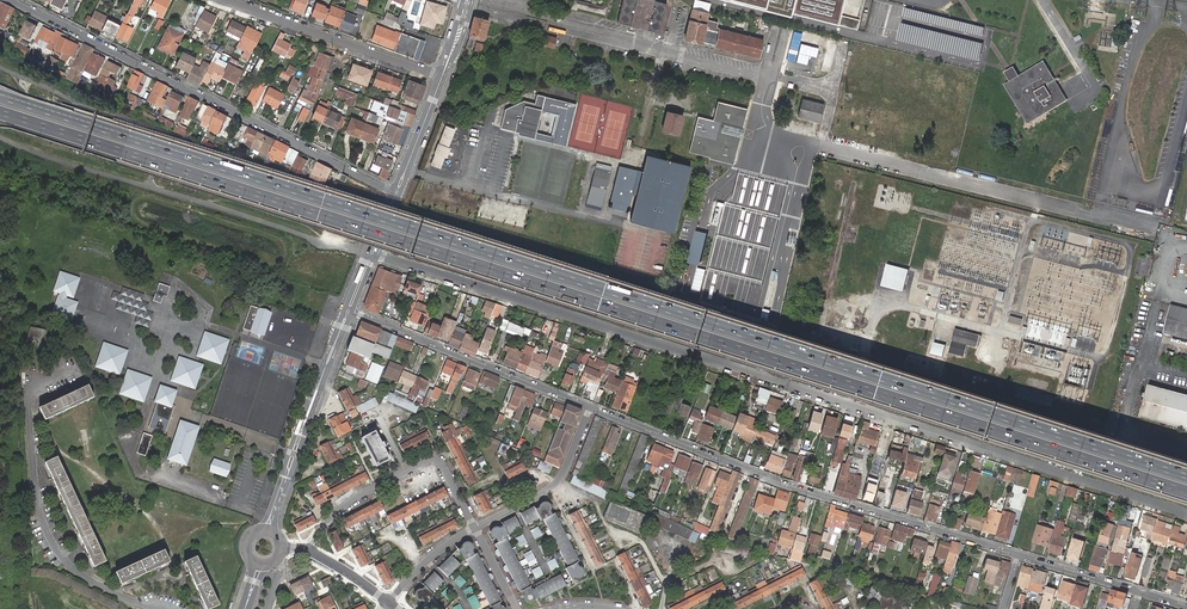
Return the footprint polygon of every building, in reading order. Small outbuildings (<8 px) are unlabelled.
[(121,23),(122,23),(117,35),(127,40),(133,28),(132,28),(129,27),(131,23),(129,22),(132,16),(131,16),(133,11),(138,0),(133,0),(131,4),(129,9),(126,14),(125,14),(121,23)] [(151,8),(154,9),(156,10),(159,12),(157,15),(161,17),(170,0),(155,0),(151,8)] [(292,8),(303,12),(307,0),(295,0),(292,8)] [(403,5),(402,8),(404,9),(407,10),(411,0),(406,0),(403,5)] [(652,0),(623,0),(617,22),(634,26),(635,21),(644,23),(642,29),(659,33),(667,4),(652,0)] [(791,18),(792,14),(856,31),(860,21),(840,16),(844,0),(721,0),(791,18)] [(330,8),(316,2),(311,15),(321,18),(326,19),(330,8)] [(443,13),(444,14),(446,7),(427,2),(421,24),(433,28),(435,21),(436,19),(441,20),(443,13)] [(358,3),(356,12),(364,15),(367,6),(358,3)] [(1,27),(11,8),(3,4),(0,10),(0,26),(1,27)] [(326,19),(325,20),(339,25),(344,12),(330,6),(326,19)] [(5,30),(15,10),(11,8),(1,27),(1,28),(5,30)] [(195,26),(209,32),(215,20),(216,17),(207,12),(203,10),(198,21),(195,26)] [(685,39),(759,58),(763,40),(719,28),(718,32),(705,29),(705,28),(706,24),(707,20),(709,14),(692,10),(685,39)] [(91,17),(88,23),(102,29),(108,17),(94,11),(91,17)] [(398,18),(396,22),(404,26),(407,19),(404,18),(406,14),(403,12),(401,11),(398,18)] [(340,26),(351,31),(358,16),(347,12),(340,26)] [(386,12),(385,17),(394,21),(396,22),(398,18),(393,16),(394,16),(386,12)] [(441,23),(444,14),(443,13),(441,20),(436,19),(435,21),(441,23)] [(32,37),(39,22),(30,17),(22,32),(32,37)] [(394,21),(385,17),(383,21),(392,26),(394,21)] [(469,38),(465,48),(471,50),(473,42),(474,39),(483,41),(489,21),(474,17),(469,37),(469,38)] [(226,31),(241,38),(246,27),(232,20),(226,31)] [(705,29),(718,32),(719,28),(716,28),(717,23),(707,20),(706,24),(705,28),(705,29)] [(42,27),(44,24),(39,22),(32,37),(31,37),(36,40),(37,37),(42,27)] [(166,49),(175,53),(179,45),(184,34),(181,33),(183,29),(177,26),(174,24),(170,22),(168,26),(158,47),(165,50),(166,49)] [(252,53),(253,49),(261,34),(257,32),(257,33),(251,30),(252,29),(247,26),(246,27),(241,38),(239,41),(238,43),(248,49),(247,51),(245,49),(245,50),(242,55),(248,58),(251,52),(252,53)] [(378,26),(377,29),(400,37),(401,33),(396,32),(396,33),(378,26)] [(56,44),(59,36),(55,34),(56,34),(56,33),(45,28),(40,39),(51,44),(51,43),(55,45),(56,44)] [(396,48),(394,52),(414,59),(420,40),(401,33),(400,37),(377,29),(373,39),(396,48)] [(279,51),(286,55),(286,54),(290,47),(291,45),(281,39),(284,34),(280,33),(277,37),(271,49),(278,53),(279,51)] [(545,45),(554,48),(556,38),(547,36),(546,40),(545,45)] [(64,53),(70,55),(73,57),(79,45),(61,37),(56,49),(60,51),(58,54),(62,56),(63,56),(64,53)] [(414,59),(418,61),(425,41),(420,40),(414,59)] [(17,43),(14,49),(28,56),(31,50),(17,43)] [(481,52),(483,44),(477,43),(475,50),(481,52)] [(34,48),(50,55),(52,51),(35,44),(34,48)] [(93,49),(83,44),(73,64),(85,69),(88,63),(87,62),(93,49)] [(295,50),(290,47),(286,54),(292,57),(295,50)] [(176,65),(189,72),(193,64),(195,59),(182,52),(176,65)] [(214,57),(211,62),(215,64),(218,59),(221,54),(216,52),(214,57)] [(104,59),(93,53),(85,70),(96,76),(104,59)] [(326,70),(331,72),(332,68),(331,68),(330,67),(329,69),(327,68),(331,57),(319,53),(316,63),(313,62),(312,65),(314,66),(316,67),(319,68),(326,70)] [(256,75),(263,60),(258,57),(251,73),(256,75)] [(52,58),(49,64),(56,68),(59,62),(52,58)] [(215,64),(225,69),(228,64),(218,59),(215,64)] [(122,68),(107,61),(102,72),(116,79),(122,68)] [(186,79),(199,85),(201,81),(202,80),(210,64),(203,61),(200,68),(193,64),(186,79)] [(210,64),(202,80),(207,83),(211,76),(216,79),(219,81),(222,76),(223,74),(225,69),(215,64),(211,62),(210,64)] [(1009,83),(1004,86),(1027,125),(1066,101),(1043,62),(1018,77),(1009,83)] [(231,81),(236,84),(243,71),(228,63),(228,64),(225,69),(223,74),(232,79),(231,81)] [(84,69),(73,64),(66,78),(78,84),(85,69),(84,69)] [(294,75),(297,69),(289,65),(286,71),(294,75)] [(353,79),(353,80),(354,80),(366,85),(371,70),(363,67),(362,67),(362,68),(353,65),(348,77),(353,79)] [(312,92),(318,94),(323,80),(326,71),(326,70),(319,68),(316,77),(313,76),(308,90),(312,92)] [(1004,74),(1009,83),(1018,77),(1013,69),(1004,74)] [(279,76),(287,80),(290,74),(282,70),(279,76)] [(139,84),(144,75),(136,71),(128,87),(137,91),(140,85),(139,84)] [(326,71),(323,80),(327,82),(330,83),(331,80),(328,79),(331,73),(326,71)] [(373,84),(387,89),(392,77),(377,72),(373,84)] [(110,78),(102,74),(96,87),(109,93),(113,85),(115,81),(110,78)] [(290,83),(297,85),(299,81),(294,79),(295,77),(294,76),(293,78),(290,83)] [(392,77),(387,89),(398,92),(401,83),(396,81),(396,79),(392,77)] [(248,95),(246,100),(255,105),(264,87),(262,86),(264,82),(261,80),(258,85),(256,83),(249,95),(248,95)] [(420,100),(425,86),(409,80),(404,93),(420,100)] [(167,101),(173,89),(167,86),(163,84),(158,82),(152,93),(155,94),(153,97),(156,98),(154,101),(156,102),(164,106),(167,101)] [(294,91),(297,85),(290,83),(287,88),(294,91)] [(113,85),(109,93),(114,95),(117,88),(113,85)] [(353,107),(358,94),(338,86),(335,93),(347,98),(345,103),(349,105),(353,107)] [(269,88),(262,101),(266,103),(267,103),(268,101),(273,104),(272,105),(278,107),(284,95),(269,88)] [(299,97),(313,104),(318,94),(312,92),(310,96),(307,94),(308,90),(304,88),(299,97)] [(168,102),(167,102),(164,107),(176,113),(184,98),(172,92),(168,102)] [(402,97),(418,104),(420,100),(404,93),(402,97)] [(534,138),(544,96),(537,94),(535,103),(524,100),(505,109),(500,127),(519,132),(518,134),(534,138)] [(132,107),(137,98),(134,96),(132,95),(128,104),(129,105),(132,107)] [(189,97),(187,101),(196,106),(198,102),(189,97)] [(313,104),(299,97),(299,99),(297,101),(305,105),(309,107),(310,104),(312,105),(313,104)] [(137,98),(133,107),(136,109),(141,99),(137,98)] [(396,108),(398,104),(399,102),(392,99),(392,101),(385,98),(383,103),(389,106),(390,106),(396,108)] [(797,117),(819,122),(824,105),(802,99),(797,117)] [(409,127),(414,114),(408,112),(403,110),(400,110),(396,108),(390,106),(389,106),(383,103),(382,103),(376,101),(374,100),(371,110),(377,112),(384,115),(386,116),(391,118),(390,121),(392,121),(398,124),(398,123),(403,125),(404,126),(409,127)] [(180,116),(189,121),(196,106),(187,101),(180,116)] [(328,109),(329,106),(331,103),(328,101),(327,104),(320,101),(318,105),(328,109)] [(718,102),(714,117),(743,125),(746,109),(718,102)] [(203,121),(209,107),(204,104),(197,118),(203,121)] [(291,129),(301,106),(297,104),(286,127),(291,129)] [(298,131),(296,134),(298,135),(304,122),(311,108),(312,105),(310,104),(309,107),(305,105),(298,118),(303,121),(297,131),(298,131)] [(313,116),(322,121),(328,109),(318,105),(313,116)] [(328,109),(322,121),(335,127),(340,129),(345,117),(341,115),(331,110),(332,108),(329,106),(328,109)] [(217,111),(209,107),(203,121),(211,125),(217,111)] [(144,112),(142,115),(157,122),(158,119),(159,118),(144,112)] [(222,127),(228,116),(218,112),(212,122),(209,129),(218,134),(222,127)] [(380,124),(382,118),(376,115),(369,112),(366,119),(380,124)] [(683,116),(667,112),(662,130),(678,134),(683,116)] [(162,125),(172,129),(174,124),(160,116),(159,117),(159,118),(158,119),(157,122),(162,125)] [(719,122),(713,120),(698,116),(689,152),(710,157),(716,135),(712,135),(714,127),(718,127),(719,122)] [(714,117),(713,120),(719,122),(718,127),(714,127),(712,135),(716,135),(710,157),(713,158),(719,135),(739,140),(743,125),(714,117)] [(346,132),(359,137),(364,123),(351,118),(346,132)] [(397,144),(402,146),(409,127),(404,126),(403,125),(398,123),(398,124),(392,121),(390,121),(389,120),(388,123),(391,124),(385,139),(397,144)] [(364,123),(359,137),(373,142),(375,136),(378,128),(364,123)] [(388,123),(382,138),(385,139),(391,124),(388,123)] [(180,125),(176,132),(185,137),(189,129),(180,125)] [(443,133),(452,136),(455,130),(446,126),(443,133)] [(254,142),(259,133),(249,127),(244,136),(249,139),(247,142),(253,145),(254,142)] [(434,142),(438,143),(439,144),(443,134),(438,131),(434,142)] [(260,152),(267,137),(259,133),(254,142),(253,145),(251,148),(253,149),(255,150),(260,152)] [(448,147),(452,136),(443,133),(443,134),(439,144),(438,143),(434,154),(435,154),(431,164),(440,168),(444,157),(446,158),(450,148),(448,147)] [(719,135),(713,158),(713,159),(733,164),(739,140),(719,135)] [(268,156),(270,152),(276,141),(267,137),(260,152),(261,153),(262,153),(268,156)] [(283,159),(289,148),(276,141),(271,153),(270,152),(268,156),(263,165),(267,166),(270,160),(274,161),(275,159),(282,163),(283,159)] [(298,156),(300,153),(295,151),(289,163),(294,165),(298,156)] [(630,221),(674,232),(691,166),(646,155),(630,221)] [(302,158),(298,156),(294,165),(291,170),(295,171),(294,173),(300,176),(300,175),(303,176),(305,178),(306,176),(308,173),(305,172),(303,170),(306,165),(307,161),(302,158)] [(386,160),(377,156),(374,164),(382,167),(386,160)] [(386,158),(379,176),(385,179),(392,161),(386,158)] [(325,185),(332,169),(318,162),(314,172),(311,178),(310,178),(318,182),(325,185)] [(308,173),(311,167),(307,165),(306,165),(303,170),(305,172),(308,173)] [(642,171),(619,165),(610,200),(614,201),(626,204),(629,192),(632,193),(637,194),(642,171)] [(586,203),(601,207),(610,171),(596,167),(586,203)] [(626,204),(614,201),(612,207),(626,211),(627,205),(629,205),(632,193),(629,192),(626,204)] [(426,255),(424,261),(433,264),(436,254),(430,252),(429,256),(426,255)] [(1145,275),(1146,276),(1149,276),(1154,259),(1152,259),(1153,255),(1154,254),(1151,254),(1146,252),(1143,257),(1139,256),(1134,273),(1136,273),(1135,278),(1142,280),(1145,275)] [(880,284),(901,290),(906,269),(885,264),(880,284)] [(379,268),(372,285),(387,291),(388,292),(393,293),(399,276),(395,274),(379,268)] [(68,320),(71,321),(77,303),(65,299),(66,295),(73,297),(79,279),(60,273),(54,291),(61,293),(59,297),(58,297),(52,315),(54,315),(68,320)] [(713,274),(710,285),(715,286),(719,276),(713,274)] [(404,277),(399,276),(393,293),(397,295),(404,277)] [(750,289),(759,291),(761,283),(752,281),(750,289)] [(170,287),(159,283),(154,298),(153,301),(161,303),(163,296),(167,297),(170,287)] [(364,304),(366,308),(378,313),(384,296),(387,291),(372,285),(364,304)] [(113,292),(111,299),(118,302),(116,308),(137,316),(135,323),(149,327),(153,314),(147,311),(149,304),(142,302),(144,294),(122,287),(120,294),(113,292)] [(1004,292),(997,290),(994,299),(1001,301),(1004,292)] [(409,300),(415,302),(419,293),(413,291),(409,300)] [(389,298),(384,296),(380,307),(384,309),(389,298)] [(757,308),(759,302),(751,299),(749,306),(757,308)] [(486,300),(483,309),(492,313),(493,311),(496,303),(486,300)] [(425,313),(426,310),(420,307),(421,304),(417,302),(415,309),(414,309),(410,319),(424,325),(426,319),(423,318),(425,314),(425,313)] [(496,303),(493,311),(498,314),(502,305),(496,303)] [(1171,305),(1164,333),(1186,339),(1186,309),(1171,305)] [(272,313),(251,306),(247,315),(246,320),(243,329),(249,331),(251,331),(261,335),(263,335),(264,336),(272,313)] [(490,318),(501,322),(502,318),(492,313),(492,314),(490,318)] [(1020,325),(1022,319),(1008,315),(1006,322),(1020,325)] [(437,335),(450,339),(454,329),(456,322),(444,317),(441,326),(437,335)] [(503,318),(501,323),(504,324),(502,329),(506,331),(510,332),(509,333),(520,337),(522,333),(529,336),(531,330),(524,328),(509,322),(508,325),(506,325),(508,320),(503,318)] [(490,320),(486,328),(495,332),(497,326),(491,324),(493,321),(490,320)] [(428,321),(424,332),(428,333),(436,337),(437,335),(441,326),(432,323),(428,321)] [(380,330),(361,323),(356,336),(358,337),(364,340),(363,341),(368,343),(368,341),(374,344),(386,348),(391,334),(380,330)] [(37,346),(45,348),(47,342),(49,337),(50,333),(42,330),(42,331),(30,327),(27,338),(38,342),(37,346)] [(486,328),(478,348),(488,352),(496,332),(486,328)] [(450,339),(448,344),(459,349),(465,333),(454,329),(450,339)] [(975,347),(978,336),(954,329),(951,340),(967,344),(975,347)] [(465,333),(459,349),(474,355),(476,349),(467,345),(469,339),(471,335),(465,332),(465,333)] [(220,363),(228,341),(206,333),(205,333),(197,356),(220,363)] [(575,334),(572,340),(581,343),(584,338),(575,334)] [(357,339),(355,338),(354,340),(388,353),(390,354),(391,351),(386,348),(374,344),(368,341),(368,343),(363,341),(364,340),(358,337),(357,339)] [(414,343),(397,337),(394,344),(411,351),(414,343)] [(351,339),(346,351),(351,353),(363,357),(365,358),(369,360),(372,352),(388,359),(390,354),(388,353),(354,340),(351,339)] [(467,345),(476,349),(478,343),(469,339),(467,345)] [(232,346),(214,416),(228,419),(229,417),(236,413),(237,415),(236,421),(266,429),(265,431),(263,432),(282,437),(297,379),(285,376),(289,364),(283,354),(284,351),(280,353),(278,361),(273,360),(272,357),(270,356),(266,349),(264,353),(259,345),(243,340),(232,346)] [(558,347),(561,348),(563,344),(554,340),(546,361),(558,366),(562,354),(557,352),(558,347)] [(967,344),(951,340),(947,352),(964,356),(967,344)] [(934,341),(930,353),(942,357),(946,345),(934,341)] [(127,351),(104,343),(96,366),(106,370),(109,371),(119,374),(121,368),(127,351)] [(503,362),(516,368),(522,352),(523,350),(522,349),(520,352),(509,347),(505,346),(503,349),(507,351),(503,362)] [(522,352),(516,368),(524,371),(529,356),(531,357),(533,352),(534,348),(529,347),(528,349),(529,350),(529,351),(524,349),(523,350),(522,352)] [(634,347),(631,353),(637,356),(640,349),(634,347)] [(357,369),(356,371),(363,375),(367,365),(378,369),(376,376),(381,378),(386,366),(369,360),(365,358),(363,364),(361,363),(363,357),(351,353),(346,366),(352,368),(352,367),(357,369)] [(532,356),(526,372),(538,376),(542,364),(544,361),(546,355),(541,353),(539,359),(534,357),(532,356)] [(606,371),(609,363),(603,361),(601,364),(600,366),(593,363),(594,361),(591,359),(591,358),(591,357),(590,357),(590,358),(589,358),(589,359),(589,360),(582,377),(594,382),(596,378),(599,379),(603,370),(606,371)] [(202,365),(179,358),(172,380),(179,383),(190,387),(195,388),(198,378),(199,375),(202,365)] [(457,365),(446,360),(439,376),(450,380),(452,376),(455,368),(457,365)] [(398,379),(403,368),(390,362),(384,376),(393,379),(393,378),(398,379)] [(569,364),(562,383),(567,386),(569,380),(571,381),(573,376),(571,375),(573,370),(572,369),(573,367),(577,368),(579,365),(572,363),(571,364),(569,364)] [(606,371),(602,379),(606,381),(604,387),(616,392),(621,380),(614,378),(615,374),(618,367),(609,363),(606,371)] [(456,369),(455,368),(452,376),(450,380),(449,383),(446,392),(450,394),(457,378),(458,379),(460,376),(462,377),(464,373),(466,369),(458,365),(456,369)] [(342,366),(340,370),(352,375),(354,371),(342,366)] [(473,390),(480,374),(469,370),(462,386),(473,390)] [(151,378),(128,371),(120,393),(131,397),(133,398),(143,401),(151,378)] [(412,388),(416,377),(403,371),(398,382),(404,384),(402,391),(405,393),(408,386),(412,388)] [(495,388),(499,378),(483,371),(478,383),(482,385),(482,383),(495,388)] [(419,390),(423,379),(417,377),(413,387),(419,390)] [(358,379),(356,385),(364,388),(366,382),(358,379)] [(636,387),(622,381),(612,405),(627,410),(636,387)] [(708,393),(711,385),(703,382),(700,390),(708,393)] [(383,389),(386,390),(386,391),(393,393),(394,390),(379,384),(378,387),(383,389)] [(503,402),(510,404),(517,388),(510,385),(504,400),(503,402)] [(1013,397),(1033,402),(1036,390),(1016,385),(1013,397)] [(1140,416),(1186,429),(1186,395),(1148,385),(1140,416)] [(39,408),(45,420),(93,398),(88,386),(77,391),(74,392),(53,402),(50,403),(39,408)] [(156,401),(158,402),(171,406),(176,391),(161,386),(156,401)] [(441,389),(435,387),(430,398),(436,401),(441,389)] [(522,396),(524,390),(517,388),(510,404),(508,408),(511,409),(516,411),(518,404),(522,396)] [(345,389),(340,392),(338,393),(340,396),(342,401),(342,402),(350,398),(352,397),(352,396),(350,392),(347,394),(345,389)] [(395,390),(393,394),(406,399),(407,396),(395,390)] [(535,395),(524,390),(522,396),(518,404),(516,411),(521,413),(523,406),(525,404),(530,406),(535,395)] [(419,406),(386,391),(383,399),(415,413),(419,406)] [(350,398),(342,402),(343,402),(345,407),(347,411),(349,410),(354,407),(358,405),(360,404),(356,395),(353,397),(352,397),(350,398)] [(674,414),(680,416),(686,418),(691,407),(681,402),(682,398),(678,396),(676,401),(671,399),(666,411),(674,414)] [(784,401),(769,397),(766,409),(780,413),(784,401)] [(375,398),(359,406),(362,413),(378,405),(375,398)] [(171,406),(158,402),(150,427),(165,432),(173,407),(171,406)] [(561,418),(565,408),(565,407),(555,403),(551,414),(554,415),(561,418)] [(575,428),(582,410),(566,404),(565,408),(561,418),(560,421),(559,423),(546,457),(560,464),(563,457),(575,428)] [(709,406),(705,417),(716,422),(720,411),(709,406)] [(464,419),(468,409),(463,407),(459,417),(464,419)] [(540,430),(547,413),(535,408),(530,420),(528,426),(540,430)] [(701,411),(693,408),(690,417),(696,420),(692,430),(697,433),(701,422),(703,416),(699,415),(701,411)] [(503,415),(512,418),(514,411),(505,409),(503,415)] [(823,413),(813,410),(808,429),(818,431),(823,413)] [(720,411),(716,422),(733,429),(733,428),(737,418),(720,411)] [(495,422),(496,421),(475,412),(471,422),(492,431),(495,422)] [(345,422),(341,414),(336,416),(338,420),(341,419),(343,424),(345,422)] [(504,416),(499,414),(496,421),(495,422),(501,424),(504,416)] [(837,418),(826,415),(821,433),(823,434),(832,436),(837,418)] [(338,420),(336,416),(331,419),(329,420),(330,423),(333,428),(333,429),(340,425),(343,424),(341,419),(338,420)] [(581,473),(603,419),(595,416),(574,470),(581,473)] [(733,428),(753,437),(757,428),(746,423),(747,422),(737,418),(733,428)] [(198,427),(181,422),(173,445),(168,459),(184,464),(186,465),(198,427)] [(345,422),(343,424),(340,425),(333,429),(334,429),(336,434),(338,437),(339,437),(345,434),(350,431),(345,422)] [(853,425),(843,423),(839,435),(849,437),(853,425)] [(702,425),(697,437),(708,442),(713,429),(702,425)] [(757,428),(753,437),(773,445),(775,440),(777,435),(777,434),(779,430),(768,425),(766,430),(758,426),(757,427),(757,428)] [(613,441),(616,443),(619,435),(616,433),(618,429),(613,427),(606,443),(603,451),(608,453),(610,448),(611,445),(612,445),(613,441)] [(861,427),(860,429),(879,435),(880,433),(861,427)] [(882,433),(893,438),(896,432),(884,427),(882,433)] [(448,430),(443,432),(441,433),(443,436),(446,442),(445,442),(453,438),(456,437),(455,436),(459,434),(457,430),(453,432),(451,428),(448,430)] [(860,429),(857,440),(877,446),(879,435),(860,429)] [(416,434),(417,437),(421,444),(426,441),(429,439),(429,438),(428,437),(425,431),(424,430),(416,434)] [(371,454),(377,466),(389,460),(384,450),(383,448),(385,447),(382,442),(381,443),(375,431),(363,438),(369,450),(371,454)] [(152,436),(143,433),(143,435),(137,453),(140,455),(145,456),(151,438),(152,436)] [(411,447),(412,448),(415,447),(420,444),(421,444),(417,437),(416,434),(412,436),(407,438),(408,441),(411,447)] [(626,494),(649,437),(641,434),(619,490),(626,494)] [(453,438),(445,442),(446,442),(449,448),(450,451),(452,450),(457,447),(460,445),(458,442),(456,437),(453,438)] [(829,451),(833,452),(838,438),(833,437),(829,451)] [(844,443),(846,444),(847,440),(839,438),(832,461),(838,462),(844,443)] [(399,443),(398,443),(400,446),(403,453),(404,453),(409,450),(412,448),(411,447),(408,441),(407,439),(403,441),(399,443)] [(332,446),(330,441),(327,443),(321,446),(320,446),(321,449),(324,455),(324,456),(331,452),(334,450),(332,446)] [(341,446),(345,455),(353,451),(349,442),(341,446)] [(503,443),(502,442),(501,448),(508,451),(510,446),(503,443)] [(841,463),(846,444),(844,443),(838,462),(841,463)] [(946,447),(937,444),(935,452),(943,455),(946,447)] [(452,450),(450,451),(452,454),(455,459),(454,459),(454,460),(462,456),(464,454),(462,450),(460,445),(457,447),(452,450)] [(657,465),(664,449),(654,445),(647,461),(655,464),(654,467),(652,466),(649,472),(653,473),(657,465)] [(331,452),(324,456),(327,461),(329,464),(330,463),(336,460),(342,457),(340,453),(339,453),(337,448),(334,450),(331,452)] [(674,453),(664,449),(657,465),(656,467),(658,468),(659,466),(663,468),(665,463),(669,465),(674,453)] [(890,450),(888,456),(904,459),(906,454),(902,453),(890,450)] [(771,451),(765,467),(780,473),(786,457),(771,451)] [(957,456),(945,452),(940,472),(952,475),(957,456)] [(787,458),(782,474),(788,476),(791,466),(791,465),(795,466),(796,463),(798,456),(788,453),(787,458)] [(462,456),(454,460),(455,460),(458,465),(459,468),(461,467),(466,464),(464,461),(467,459),(464,454),(462,456)] [(749,463),(752,456),(746,454),(743,461),(749,463)] [(906,454),(904,459),(906,460),(902,474),(914,478),(919,460),(922,461),(923,457),(906,454)] [(683,481),(687,472),(686,472),(691,460),(679,455),(674,467),(681,470),(678,476),(682,478),(680,483),(682,484),(683,481)] [(798,460),(793,478),(799,480),(805,462),(804,462),(805,457),(800,455),(798,460)] [(45,463),(94,567),(106,561),(57,457),(45,463)] [(558,468),(560,464),(546,457),(544,462),(553,466),(558,468)] [(214,473),(226,477),(231,464),(230,464),(214,459),(209,472),(214,473)] [(512,465),(517,475),(517,474),(526,470),(521,460),(512,465)] [(813,460),(810,470),(811,470),(809,479),(818,482),(822,468),(816,466),(818,461),(813,460)] [(540,461),(537,468),(549,474),(552,467),(540,461)] [(655,464),(647,461),(644,469),(649,472),(652,466),(654,467),(655,464)] [(461,467),(459,468),(461,471),(463,476),(463,477),(473,472),(469,462),(466,464),(461,467)] [(700,480),(705,467),(701,466),(692,463),(686,478),(696,481),(697,479),(700,480)] [(512,465),(507,467),(506,464),(502,467),(508,479),(517,475),(512,465)] [(1006,466),(1002,479),(1011,482),(1013,477),(1015,469),(1006,466)] [(661,488),(668,469),(664,468),(657,486),(661,488)] [(710,486),(716,472),(706,468),(698,488),(708,492),(710,486)] [(473,472),(463,477),(464,477),(468,485),(475,482),(473,478),(477,476),(480,474),(477,469),(473,472)] [(673,471),(668,469),(661,488),(666,490),(673,471)] [(1023,471),(1015,469),(1013,477),(1017,478),(1015,484),(1018,485),(1021,477),(1023,471)] [(716,534),(740,474),(736,472),(733,470),(730,476),(725,489),(708,531),(716,534)] [(961,472),(957,470),(952,488),(961,491),(965,480),(960,479),(961,474),(960,474),(961,472)] [(725,489),(730,476),(719,471),(714,484),(713,488),(724,492),(725,489)] [(976,484),(979,476),(979,474),(973,472),(969,471),(968,476),(966,481),(966,482),(963,491),(972,494),(975,484),(976,484)] [(356,477),(360,484),(365,481),(368,479),(368,478),(365,473),(361,475),(359,472),(355,474),(356,477)] [(846,476),(845,477),(859,482),(861,476),(847,472),(846,475),(846,476)] [(837,482),(834,493),(840,495),(843,484),(844,481),(845,477),(846,476),(846,475),(840,473),(839,477),(837,482)] [(350,487),(351,488),(354,487),(359,484),(360,485),(360,484),(356,477),(355,474),(353,475),(350,477),(349,476),(345,478),(347,481),(348,481),(350,487)] [(1040,477),(1033,475),(1029,487),(1029,488),(1028,493),(1027,495),(1028,495),(1034,497),(1040,477)] [(610,493),(573,476),(570,483),(607,500),(610,493)] [(867,483),(863,498),(872,500),(878,479),(868,476),(866,483),(867,483)] [(843,484),(840,495),(855,500),(857,493),(856,493),(857,490),(859,482),(845,477),(844,481),(843,484)] [(339,486),(343,493),(348,490),(351,488),(350,487),(348,481),(347,481),(345,478),(342,480),(337,483),(339,486)] [(607,490),(609,486),(600,482),(591,478),(589,482),(607,490)] [(735,540),(759,481),(755,480),(751,478),(727,538),(730,539),(735,540)] [(1047,492),(1047,493),(1054,495),(1058,483),(1051,480),(1047,492)] [(333,495),(334,497),(337,496),(342,493),(343,493),(339,486),(337,483),(333,485),(329,487),(330,490),(333,495)] [(1068,486),(1065,495),(1074,497),(1077,489),(1068,486)] [(321,494),(325,502),(325,501),(331,499),(334,497),(333,495),(330,490),(329,487),(325,489),(324,490),(320,492),(321,494)] [(441,499),(447,496),(444,489),(443,488),(440,489),(434,492),(438,500),(441,499)] [(920,491),(914,489),(911,497),(915,498),(916,494),(918,495),(920,491)] [(877,490),(873,505),(880,507),(885,493),(877,490)] [(907,493),(895,490),(891,507),(903,510),(907,493)] [(478,505),(488,500),(486,496),(484,491),(474,497),(478,505)] [(783,511),(788,495),(777,491),(772,507),(783,511)] [(315,504),(316,506),(319,505),(325,502),(321,494),(320,492),(311,496),(313,499),(315,504)] [(428,495),(425,497),(425,498),(429,505),(428,505),(430,508),(432,507),(431,504),(438,500),(434,492),(433,492),(434,492),(428,495)] [(770,514),(774,501),(759,496),(758,499),(756,505),(755,509),(770,514)] [(415,501),(419,510),(420,510),(421,513),(429,509),(428,506),(428,505),(429,505),(425,498),(425,497),(421,499),(416,502),(415,501)] [(807,513),(811,499),(806,498),(804,505),(802,512),(807,513)] [(488,500),(478,505),(478,506),(483,514),(484,513),(490,511),(489,510),(488,506),(491,505),(488,500)] [(382,510),(384,509),(380,502),(379,501),(376,503),(370,506),(370,505),(374,514),(376,517),(377,520),(380,518),(378,515),(383,513),(382,510)] [(409,505),(406,507),(407,508),(410,515),(412,517),(420,513),(419,510),(415,501),(415,502),(409,505)] [(613,501),(612,501),(611,501),(610,502),(609,503),(603,516),(603,517),(604,518),(605,519),(637,533),(639,533),(640,533),(641,532),(647,519),(647,518),(646,516),(645,515),(613,501)] [(910,501),(907,512),(918,516),(922,504),(910,501)] [(534,507),(520,514),(526,525),(531,522),(532,525),(543,519),(568,567),(565,568),(570,578),(575,576),(576,577),(578,577),(580,577),(581,576),(582,574),(583,572),(582,570),(581,569),(580,568),(577,567),(575,563),(579,561),(576,556),(578,555),(578,554),(578,551),(576,550),(574,549),(573,550),(568,540),(570,539),(570,538),(570,536),(569,535),(567,534),(565,534),(560,525),(561,523),(562,521),(561,520),(561,519),(560,518),(558,518),(556,518),(554,513),(550,515),(548,511),(549,508),(549,507),(548,505),(547,504),(546,503),(544,503),(541,504),(540,506),(539,508),(535,510),(534,507)] [(374,514),(370,505),(370,506),(364,509),(361,511),(361,512),(365,519),(370,516),(373,523),(377,520),(376,517),(374,514)] [(843,529),(848,514),(833,510),(835,506),(831,505),(824,525),(832,528),(833,526),(843,529)] [(928,505),(924,520),(934,524),(936,518),(939,508),(928,505)] [(407,508),(406,507),(402,508),(397,511),(397,510),(396,511),(401,519),(402,522),(404,525),(406,524),(405,521),(411,517),(410,515),(407,508)] [(652,511),(668,518),(669,514),(653,507),(652,511)] [(580,520),(583,519),(578,510),(576,511),(576,512),(570,514),(569,515),(570,518),(573,524),(580,520)] [(1001,514),(987,510),(985,518),(981,530),(995,534),(1001,514)] [(304,521),(308,528),(308,527),(313,524),(316,523),(315,522),(312,516),(311,513),(307,515),(305,511),(301,514),(303,517),(302,518),(304,521)] [(361,512),(361,511),(357,512),(352,515),(351,515),(356,524),(359,522),(365,519),(361,512)] [(401,519),(396,511),(391,514),(387,516),(388,517),(391,524),(393,528),(400,525),(401,526),(404,525),(402,522),(401,519)] [(1014,515),(1002,511),(996,536),(1004,539),(1008,539),(1012,523),(1011,523),(1014,515)] [(981,530),(985,518),(967,513),(964,524),(976,527),(976,529),(981,530)] [(860,530),(863,519),(848,514),(843,529),(846,530),(847,527),(860,530)] [(1077,514),(1071,535),(1080,538),(1087,516),(1077,514)] [(356,524),(351,515),(346,518),(342,520),(343,521),(345,526),(346,528),(347,528),(349,533),(355,530),(353,525),(356,524)] [(656,515),(652,524),(688,541),(692,531),(658,516),(657,515),(656,515)] [(668,518),(682,524),(683,521),(670,515),(668,518)] [(1156,525),(1157,521),(1158,519),(1145,515),(1141,529),(1154,532),(1156,525)] [(517,587),(519,592),(531,586),(506,538),(516,533),(515,530),(520,527),(515,516),(501,523),(503,527),(499,529),(498,528),(497,528),(495,528),(494,528),(492,529),(491,531),(491,533),(491,535),(492,536),(493,537),(495,538),(496,538),(498,542),(495,544),(497,549),(496,549),(495,550),(495,552),(496,554),(497,555),(498,556),(499,556),(500,555),(505,564),(504,565),(503,566),(503,568),(504,570),(505,571),(506,571),(508,571),(513,580),(512,582),(511,583),(511,585),(512,585),(512,586),(514,587),(516,587),(517,587)] [(791,548),(795,535),(800,519),(793,517),(789,532),(781,530),(777,544),(781,545),(780,548),(785,550),(786,547),(791,548)] [(295,525),(297,529),(298,531),(299,532),(301,530),(307,528),(308,528),(304,521),(302,518),(298,520),(299,523),(295,525)] [(952,529),(958,531),(961,520),(955,518),(952,529)] [(445,524),(449,532),(449,531),(454,529),(457,527),(457,525),(454,520),(450,522),(448,519),(444,521),(444,522),(445,524)] [(587,528),(588,527),(586,523),(585,523),(583,519),(580,520),(573,524),(573,525),(573,524),(576,530),(578,533),(579,532),(584,529),(585,529),(587,528)] [(1059,521),(1055,533),(1060,534),(1063,524),(1061,524),(1061,522),(1059,521)] [(1157,521),(1156,525),(1160,527),(1170,529),(1171,530),(1172,528),(1172,527),(1173,525),(1158,521),(1157,521)] [(439,534),(440,536),(443,534),(448,532),(449,532),(445,524),(444,522),(439,524),(440,527),(437,529),(436,529),(439,534)] [(1113,525),(1103,522),(1098,541),(1108,544),(1113,525)] [(858,537),(854,549),(858,550),(860,545),(859,545),(861,538),(870,540),(874,527),(862,524),(858,537)] [(906,534),(908,528),(895,524),(892,536),(904,540),(906,534)] [(1117,526),(1113,525),(1108,544),(1112,545),(1117,526)] [(1119,525),(1112,551),(1121,554),(1122,552),(1124,553),(1131,528),(1119,525)] [(1152,539),(1167,543),(1171,531),(1171,530),(1170,529),(1160,527),(1156,525),(1154,532),(1152,539)] [(538,527),(531,531),(535,539),(542,535),(538,527)] [(589,538),(592,536),(589,532),(590,531),(588,527),(587,528),(585,529),(584,529),(579,532),(578,533),(579,535),(582,541),(581,541),(582,542),(589,538)] [(1171,530),(1173,531),(1173,532),(1169,543),(1183,547),(1186,536),(1186,530),(1185,536),(1178,533),(1179,529),(1172,527),(1172,528),(1171,530)] [(428,533),(432,541),(432,540),(437,537),(440,536),(439,534),(436,529),(432,531),(431,528),(428,529),(426,530),(428,533)] [(885,546),(890,532),(878,528),(871,552),(877,553),(880,544),(885,546)] [(912,538),(914,530),(908,528),(906,534),(905,538),(908,538),(908,536),(912,538)] [(1038,528),(1034,542),(1048,546),(1052,532),(1038,528)] [(419,538),(422,543),(423,545),(426,543),(431,540),(431,541),(432,541),(428,533),(426,530),(422,533),(417,535),(419,538)] [(335,531),(329,534),(328,535),(329,538),(332,543),(332,544),(339,540),(342,538),(340,534),(337,536),(335,531)] [(652,534),(645,538),(651,550),(655,548),(652,542),(655,541),(652,534)] [(813,549),(811,555),(814,556),(820,537),(811,534),(808,543),(811,544),(810,549),(813,549)] [(523,535),(515,539),(519,547),(527,543),(523,535)] [(1061,555),(1064,543),(1065,540),(1066,538),(1057,535),(1056,537),(1054,537),(1049,552),(1061,555)] [(588,549),(593,546),(591,542),(594,541),(592,536),(589,538),(582,542),(582,541),(585,547),(586,550),(588,549)] [(802,555),(803,553),(802,552),(807,539),(797,536),(794,545),(797,546),(796,550),(799,552),(799,554),(802,555)] [(339,540),(332,544),(333,544),(335,549),(337,552),(338,551),(344,549),(342,544),(345,543),(342,538),(339,540)] [(1086,542),(1073,538),(1067,557),(1080,561),(1086,542)] [(927,546),(927,543),(923,542),(917,540),(913,539),(910,551),(915,552),(913,557),(918,558),(919,553),(924,555),(927,546)] [(748,550),(713,541),(711,549),(746,558),(748,550)] [(935,557),(945,560),(950,544),(941,542),(940,541),(937,551),(935,557)] [(953,568),(960,544),(951,541),(950,544),(945,560),(943,568),(945,568),(946,566),(953,568)] [(772,555),(776,545),(769,542),(766,553),(772,555)] [(487,608),(488,608),(499,603),(501,602),(498,596),(499,596),(500,594),(500,592),(499,590),(498,590),(496,589),(495,590),(490,581),(492,579),(492,578),(492,576),(491,575),(489,574),(488,573),(487,574),(482,565),(483,564),(484,562),(484,560),(482,558),(480,558),(479,558),(476,554),(473,555),(471,551),(472,550),(472,547),(471,546),(471,545),(468,543),(466,543),(464,544),(462,546),(462,548),(458,550),(463,561),(466,559),(470,567),(490,607),(487,608)] [(547,543),(539,547),(543,555),(551,551),(547,543)] [(359,546),(355,548),(353,549),(352,550),(353,553),(356,558),(356,559),(363,555),(366,553),(364,549),(361,550),(359,546)] [(598,555),(600,553),(598,549),(595,550),(593,546),(588,549),(586,550),(588,553),(591,558),(590,558),(590,559),(598,555)] [(933,548),(927,546),(924,555),(921,563),(928,566),(933,548)] [(1096,546),(1091,564),(1101,567),(1106,549),(1096,546)] [(164,550),(115,572),(121,585),(170,562),(164,550)] [(831,552),(823,550),(821,557),(829,560),(831,552)] [(531,551),(523,555),(528,563),(535,559),(531,551)] [(628,562),(631,560),(627,551),(624,552),(625,553),(624,554),(624,553),(618,555),(618,556),(617,556),(618,559),(621,565),(628,562)] [(1121,554),(1112,551),(1108,563),(1109,563),(1120,566),(1123,555),(1121,554)] [(1131,552),(1124,576),(1135,580),(1141,559),(1136,558),(1137,554),(1131,552)] [(363,555),(356,559),(359,564),(361,567),(362,567),(368,564),(366,560),(369,558),(366,553),(363,555)] [(597,567),(602,564),(600,560),(603,558),(600,553),(598,555),(590,559),(591,559),(594,564),(595,567),(597,567)] [(450,574),(455,569),(460,564),(458,563),(451,555),(446,561),(443,563),(441,565),(438,568),(445,575),(447,577),(450,574)] [(183,561),(190,576),(206,608),(210,608),(219,605),(195,556),(183,561)] [(1147,557),(1141,577),(1147,578),(1153,559),(1147,557)] [(555,559),(547,563),(552,571),(559,567),(555,559)] [(627,573),(632,570),(631,566),(633,565),(632,562),(631,560),(628,562),(621,565),(621,566),(622,565),(624,571),(626,574),(627,573)] [(984,582),(992,584),(999,563),(986,560),(983,569),(988,570),(984,582)] [(1006,575),(1010,563),(1001,561),(1001,562),(999,562),(999,563),(992,584),(992,585),(999,587),(1002,574),(1006,575)] [(382,563),(377,565),(376,565),(375,566),(376,569),(379,575),(386,571),(390,570),(387,565),(384,567),(382,563)] [(1091,564),(1089,569),(1099,572),(1101,567),(1091,564)] [(1023,566),(1018,582),(1029,585),(1033,571),(1034,569),(1023,566)] [(539,567),(532,571),(536,579),(543,575),(539,567)] [(796,567),(791,570),(793,573),(797,580),(802,577),(805,575),(804,574),(802,568),(797,570),(796,567)] [(637,579),(640,578),(640,577),(638,573),(640,572),(638,568),(633,571),(632,570),(627,573),(626,574),(627,577),(630,582),(629,582),(630,583),(637,579)] [(386,571),(379,575),(379,576),(380,575),(382,581),(384,584),(385,583),(391,580),(389,576),(392,575),(390,570),(386,571)] [(793,573),(791,570),(787,572),(783,574),(784,577),(787,583),(788,584),(791,583),(796,580),(797,580),(793,573)] [(1036,572),(1033,571),(1029,585),(1034,587),(1035,583),(1043,585),(1047,573),(1037,570),(1036,572)] [(431,597),(440,589),(438,587),(443,581),(434,572),(422,584),(425,587),(422,590),(421,590),(419,590),(417,591),(416,592),(415,595),(416,597),(416,598),(418,600),(421,600),(422,600),(425,603),(422,606),(426,608),(443,608),(431,597)] [(916,578),(923,580),(925,575),(925,574),(919,572),(916,578)] [(784,577),(783,574),(779,576),(774,579),(775,581),(779,589),(780,589),(779,588),(785,586),(788,584),(787,583),(784,577)] [(457,585),(463,579),(459,575),(453,581),(457,585)] [(550,577),(533,585),(539,598),(566,585),(561,575),(551,579),(550,577)] [(929,589),(936,592),(937,587),(940,578),(933,575),(929,589)] [(856,578),(847,576),(846,584),(855,586),(856,578)] [(1175,582),(1172,592),(1178,594),(1181,583),(1183,578),(1177,576),(1175,582)] [(303,591),(312,586),(309,579),(308,577),(303,579),(299,581),(303,591)] [(330,577),(321,582),(324,588),(333,583),(330,577)] [(811,583),(809,583),(811,587),(813,592),(813,593),(820,589),(826,586),(827,585),(823,577),(816,580),(811,583)] [(973,595),(978,579),(977,579),(968,577),(964,593),(973,595)] [(641,588),(644,586),(640,578),(637,579),(630,583),(633,588),(635,591),(636,590),(641,588)] [(466,582),(463,579),(457,585),(460,588),(466,582)] [(712,587),(716,594),(722,591),(725,589),(724,588),(721,582),(720,579),(716,581),(711,584),(712,587)] [(775,581),(774,579),(769,581),(766,583),(767,586),(770,591),(770,593),(773,591),(779,589),(775,581)] [(961,592),(964,582),(955,579),(951,589),(961,592)] [(291,588),(295,595),(303,591),(299,581),(294,584),(290,586),(291,588)] [(1073,595),(1076,585),(1063,581),(1058,597),(1069,601),(1068,604),(1070,605),(1071,602),(1073,595)] [(716,594),(712,587),(711,584),(706,586),(708,589),(704,591),(707,597),(707,598),(710,597),(716,594)] [(1088,588),(1076,584),(1076,585),(1073,595),(1071,602),(1071,603),(1080,606),(1082,607),(1088,588)] [(761,585),(757,587),(758,590),(762,598),(762,597),(767,594),(770,593),(770,591),(767,586),(763,588),(761,585)] [(646,596),(649,595),(644,586),(641,588),(636,590),(635,591),(636,594),(639,600),(638,600),(646,596)] [(702,588),(701,586),(692,590),(694,593),(695,595),(704,591),(702,588)] [(820,589),(813,593),(814,593),(816,598),(818,601),(819,600),(825,597),(828,596),(829,595),(827,591),(829,591),(826,586),(820,589)] [(873,586),(872,586),(871,586),(871,587),(870,587),(870,588),(864,601),(864,602),(864,603),(864,604),(865,604),(866,605),(876,608),(905,608),(907,603),(908,603),(908,602),(907,602),(907,601),(907,600),(906,600),(874,586),(873,586)] [(465,595),(473,591),(470,587),(463,591),(465,595)] [(758,590),(757,587),(752,590),(753,593),(750,595),(749,595),(752,600),(753,602),(756,600),(761,598),(762,598),(758,590)] [(942,594),(947,596),(950,589),(944,587),(942,594)] [(1040,607),(1040,608),(1047,608),(1048,608),(1050,608),(1054,599),(1055,594),(1053,593),(1054,590),(1046,587),(1044,596),(1041,607),(1040,607)] [(441,594),(444,597),(450,591),(447,588),(441,594)] [(537,596),(530,590),(523,597),(530,604),(537,596)] [(1116,604),(1119,592),(1111,590),(1109,596),(1106,606),(1106,608),(1109,608),(1114,608),(1115,606),(1114,605),(1113,607),(1112,607),(1113,603),(1116,604)] [(450,591),(444,597),(447,600),(453,594),(450,591)] [(704,599),(707,598),(707,597),(704,591),(695,595),(699,603),(699,602),(704,599)] [(695,595),(694,593),(689,595),(688,592),(684,594),(687,600),(689,605),(690,607),(693,605),(698,603),(699,603),(695,595)] [(1123,607),(1127,594),(1119,592),(1116,604),(1123,607)] [(1106,606),(1109,596),(1102,593),(1099,603),(1106,606)] [(744,594),(739,596),(741,599),(745,607),(745,606),(750,603),(753,602),(752,600),(749,595),(746,597),(744,594)] [(651,600),(649,595),(646,596),(638,600),(639,600),(642,605),(643,608),(645,608),(650,605),(648,601),(651,600)] [(320,601),(317,603),(320,608),(326,608),(334,605),(332,601),(329,596),(327,597),(320,601)] [(739,596),(735,599),(736,602),(732,604),(735,608),(739,608),(744,606),(744,607),(745,607),(741,599),(739,596)] [(685,597),(681,599),(676,601),(678,604),(680,608),(686,608),(687,608),(690,607),(689,605),(687,600),(686,600),(685,597)] [(818,601),(819,604),(822,608),(824,608),(829,606),(832,605),(830,600),(827,601),(825,597),(819,600),(818,601)] [(1150,601),(1141,599),(1138,608),(1148,608),(1150,601)]
